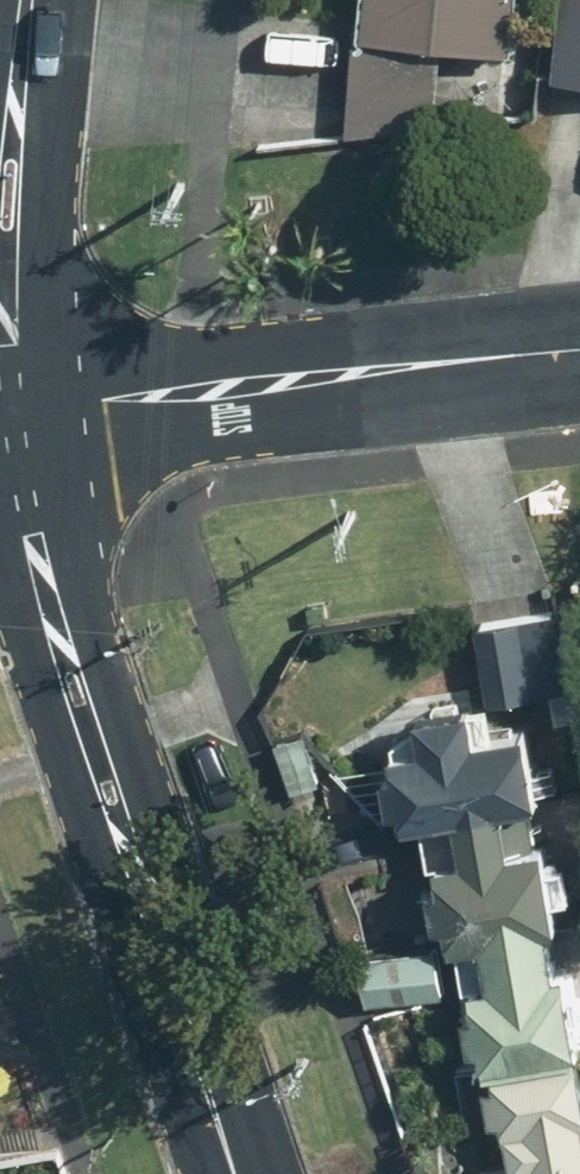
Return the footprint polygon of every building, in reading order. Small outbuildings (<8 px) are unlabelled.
[(441,113),(445,59),(516,65),(521,0),(361,0),(350,135),(463,144),(465,115),(441,113)] [(548,88),(579,90),(579,0),(554,0),(548,88)] [(576,686),(555,604),(480,623),(501,705),(576,686)] [(475,1065),(579,1047),(579,1001),(551,838),(525,842),(518,803),(544,799),(531,721),(496,727),(491,697),(434,707),(440,737),(418,741),(421,759),(393,764),(404,823),(431,819),(450,923),(464,920),(469,947),(494,942),(500,975),(474,980),(481,1016),(467,1019),(475,1065)] [(445,937),(365,954),(376,1004),(456,987),(445,937)] [(509,1162),(484,1167),(485,1173),(579,1173),(579,1052),(493,1067),(503,1128),(517,1126),(523,1160),(509,1162)]
